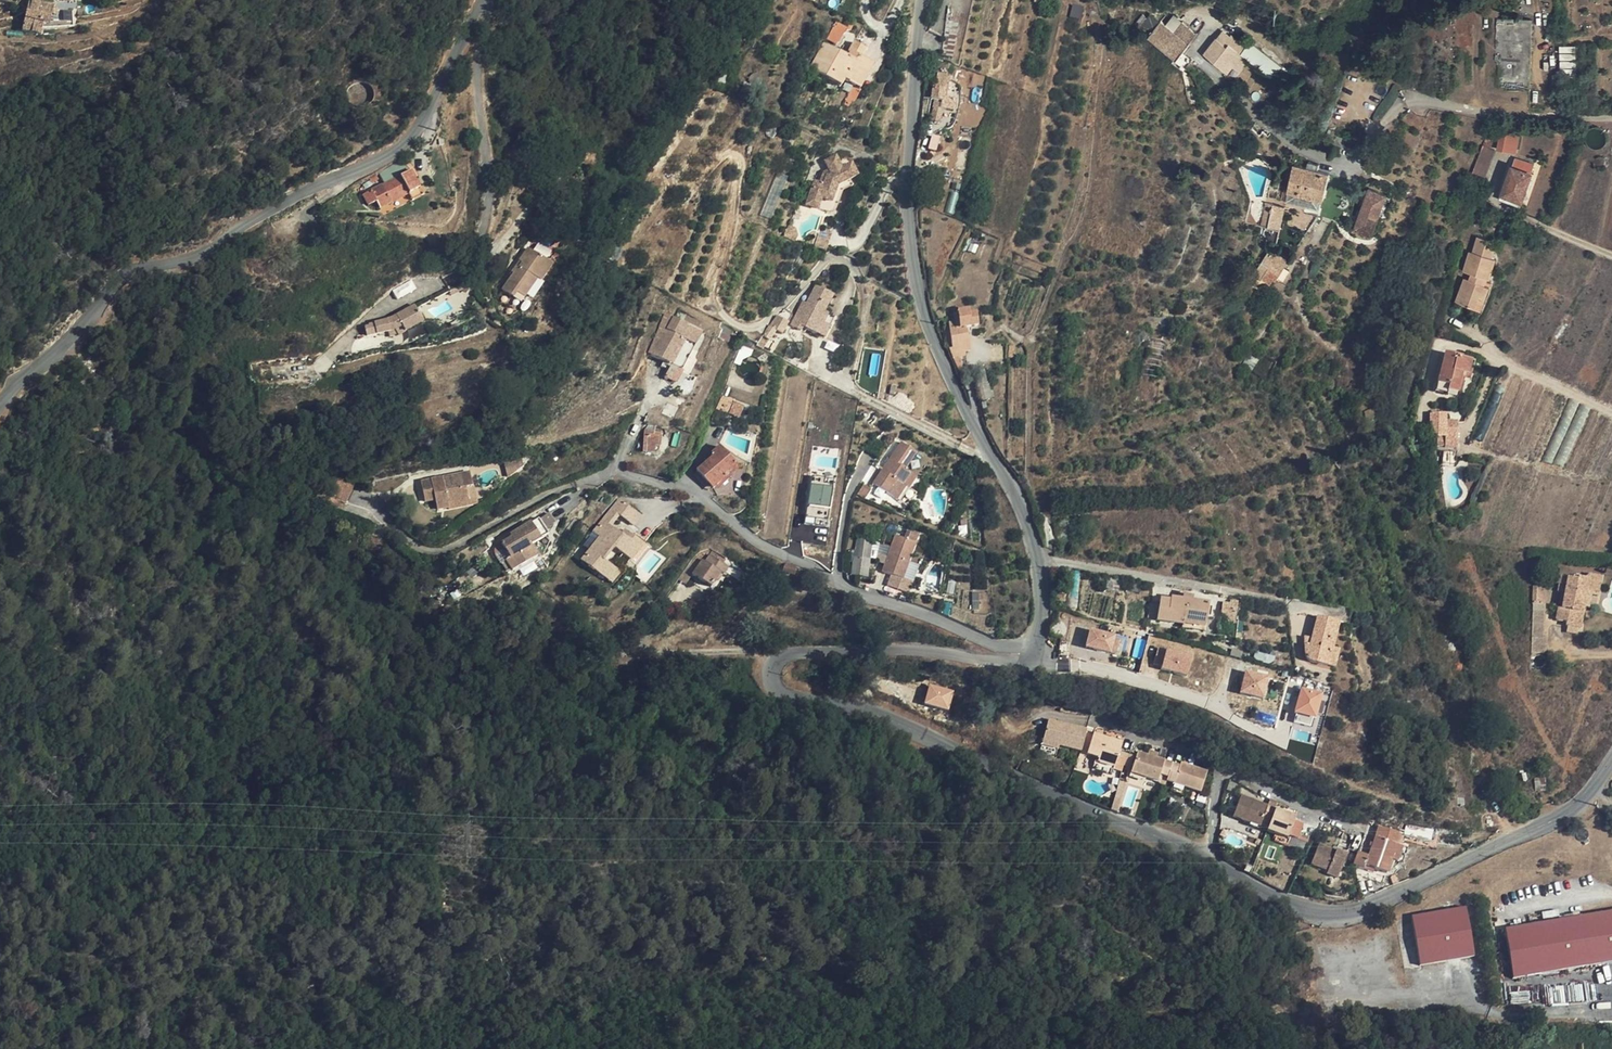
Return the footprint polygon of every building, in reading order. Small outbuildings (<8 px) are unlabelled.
[(39,34),(42,23),(51,25),(55,5),(33,0),(30,0),(23,30),(39,34)] [(1196,35),(1182,24),(1177,30),(1168,23),(1165,26),(1154,18),(1147,18),(1146,19),(1142,16),(1134,26),(1139,29),(1139,28),(1150,36),(1148,39),(1176,60),(1180,56),(1196,35)] [(1177,30),(1182,24),(1173,17),(1168,23),(1177,30)] [(1533,19),(1497,18),(1496,61),(1498,61),(1497,87),(1530,88),(1533,19)] [(838,43),(847,28),(836,22),(827,39),(837,45),(838,43)] [(952,57),(957,30),(945,28),(941,54),(952,57)] [(1249,60),(1241,54),(1240,53),(1249,41),(1243,37),(1238,42),(1231,36),(1230,38),(1222,32),(1204,55),(1227,73),(1233,66),(1240,71),(1249,60)] [(1249,60),(1274,79),(1284,65),(1251,40),(1241,54),(1249,60)] [(853,85),(860,89),(874,64),(861,57),(866,48),(854,42),(849,52),(851,53),(848,57),(824,43),(810,68),(841,86),(844,80),(853,85)] [(1195,67),(1180,56),(1176,60),(1191,72),(1195,67)] [(752,84),(754,85),(756,85),(758,85),(760,83),(761,82),(762,79),(761,77),(760,75),(759,74),(756,73),(754,73),(752,74),(750,76),(749,78),(749,80),(750,82),(752,84)] [(947,89),(949,74),(938,73),(935,86),(945,89),(947,89)] [(756,86),(754,85),(745,82),(741,91),(752,96),(756,86)] [(861,90),(860,89),(853,85),(847,98),(852,100),(855,102),(861,90)] [(947,97),(945,97),(943,96),(945,89),(935,86),(934,86),(932,98),(935,99),(934,107),(944,109),(954,111),(956,99),(947,97)] [(837,112),(840,105),(832,102),(829,109),(837,112)] [(941,122),(944,109),(934,107),(931,120),(941,122)] [(1512,133),(1501,131),(1498,149),(1509,151),(1512,133)] [(1483,146),(1490,149),(1494,139),(1486,136),(1483,146)] [(1490,149),(1483,146),(1473,172),(1486,176),(1496,151),(1490,149)] [(1512,166),(1533,173),(1535,164),(1515,157),(1512,166)] [(1596,167),(1599,169),(1602,169),(1605,168),(1606,166),(1607,163),(1607,161),(1606,159),(1604,158),(1603,157),(1602,157),(1599,158),(1597,159),(1596,161),(1595,163),(1596,166),(1596,167)] [(412,170),(407,164),(403,159),(379,172),(385,184),(364,195),(369,205),(377,202),(380,208),(409,194),(421,188),(412,170)] [(833,201),(841,204),(847,188),(864,174),(856,164),(849,169),(841,159),(830,168),(836,175),(833,178),(830,185),(825,184),(820,197),(833,201)] [(1307,169),(1317,171),(1319,165),(1309,162),(1307,169)] [(1317,171),(1307,169),(1293,166),(1287,192),(1299,195),(1323,200),(1330,174),(1317,171)] [(1527,188),(1530,180),(1533,173),(1512,166),(1502,194),(1523,201),(1527,188)] [(1389,186),(1371,180),(1358,222),(1377,228),(1389,186)] [(421,188),(409,194),(413,201),(424,195),(421,188)] [(1523,201),(1502,194),(1500,199),(1521,206),(1523,201)] [(1323,200),(1299,195),(1297,205),(1321,211),(1323,200)] [(829,212),(833,201),(820,197),(816,207),(829,212)] [(1274,229),(1280,230),(1285,207),(1266,203),(1261,226),(1266,227),(1274,229)] [(1258,225),(1249,210),(1246,223),(1258,225)] [(1318,215),(1296,211),(1293,227),(1308,231),(1318,215)] [(1274,229),(1266,227),(1264,238),(1267,238),(1265,245),(1270,246),(1274,229)] [(826,251),(832,232),(821,228),(820,228),(814,247),(826,251)] [(1280,230),(1274,229),(1270,246),(1265,245),(1264,249),(1269,251),(1269,250),(1273,252),(1276,248),(1280,230)] [(1484,278),(1488,279),(1489,279),(1495,259),(1492,258),(1496,243),(1478,237),(1474,253),(1470,251),(1464,271),(1469,273),(1472,274),(1470,280),(1466,279),(1465,278),(1457,301),(1475,309),(1481,295),(1485,297),(1489,287),(1485,286),(1482,284),(1484,278)] [(528,247),(520,259),(522,261),(514,272),(503,288),(514,296),(517,292),(525,297),(538,278),(541,281),(553,264),(528,247)] [(1276,248),(1273,252),(1288,262),(1291,257),(1276,248)] [(808,252),(802,249),(794,264),(800,267),(808,252)] [(1276,280),(1288,262),(1273,252),(1269,250),(1269,251),(1253,275),(1261,280),(1262,279),(1265,274),(1274,279),(1276,280)] [(522,261),(520,259),(512,270),(514,272),(522,261)] [(1271,284),(1274,279),(1265,274),(1262,279),(1271,284)] [(827,302),(831,293),(815,285),(806,302),(802,300),(790,324),(802,330),(804,327),(825,337),(831,326),(824,323),(828,314),(825,312),(830,303),(827,302)] [(1480,310),(1485,297),(1481,295),(1475,309),(1480,310)] [(386,312),(371,315),(374,328),(392,324),(394,328),(419,315),(410,299),(386,312)] [(966,327),(967,327),(978,326),(976,313),(970,314),(969,308),(958,310),(958,312),(954,313),(955,322),(966,327)] [(703,333),(665,313),(658,325),(659,325),(660,326),(647,350),(683,370),(703,333)] [(967,338),(966,327),(955,322),(949,322),(953,347),(954,356),(960,355),(959,352),(970,350),(969,337),(967,338)] [(724,325),(718,338),(728,342),(733,329),(724,325)] [(741,344),(735,360),(739,362),(744,351),(751,354),(753,349),(741,344)] [(1448,391),(1457,393),(1462,374),(1468,375),(1472,361),(1463,358),(1463,357),(1445,352),(1438,383),(1449,386),(1448,391)] [(1258,359),(1249,354),(1242,365),(1251,370),(1258,359)] [(960,355),(954,356),(953,356),(960,371),(963,371),(960,355)] [(739,362),(735,360),(730,371),(735,373),(739,362)] [(1134,364),(1125,363),(1121,390),(1130,390),(1134,364)] [(989,389),(985,370),(975,372),(980,391),(989,389)] [(740,375),(735,373),(730,371),(727,378),(737,381),(740,375)] [(1449,386),(1438,383),(1436,391),(1456,397),(1457,393),(1448,391),(1449,386)] [(980,391),(983,400),(991,398),(989,389),(980,391)] [(716,407),(729,412),(734,402),(721,397),(716,407)] [(734,402),(729,412),(740,417),(745,405),(735,400),(734,402)] [(1373,410),(1365,412),(1367,419),(1375,417),(1373,410)] [(1447,413),(1431,412),(1431,436),(1438,436),(1438,446),(1458,447),(1458,421),(1446,421),(1447,413)] [(645,435),(645,444),(662,445),(662,435),(656,435),(657,429),(653,428),(648,431),(645,435)] [(901,442),(879,475),(890,483),(886,489),(884,491),(895,497),(903,484),(911,474),(911,473),(906,469),(917,452),(901,442)] [(662,445),(645,444),(645,452),(661,452),(662,445)] [(713,489),(726,477),(724,474),(736,464),(719,445),(712,452),(714,454),(712,457),(696,470),(713,489)] [(1457,452),(1443,450),(1442,463),(1456,464),(1457,452)] [(522,459),(504,461),(507,479),(524,467),(522,459)] [(739,469),(736,464),(724,474),(726,477),(728,479),(739,469)] [(467,487),(473,485),(471,471),(421,481),(425,502),(436,500),(438,510),(449,508),(448,505),(470,501),(467,487)] [(911,474),(903,484),(909,488),(916,477),(911,474)] [(890,483),(879,475),(875,481),(886,489),(890,483)] [(334,498),(349,504),(355,486),(340,480),(334,498)] [(858,493),(866,497),(871,489),(864,484),(858,493)] [(903,484),(895,497),(908,506),(916,493),(909,488),(903,484)] [(470,501),(476,500),(473,485),(467,487),(470,501)] [(832,508),(833,488),(811,486),(810,506),(832,508)] [(328,493),(318,490),(313,505),(323,509),(328,493)] [(633,525),(641,515),(620,498),(594,531),(600,536),(581,560),(612,584),(621,573),(604,560),(614,547),(631,561),(644,544),(626,529),(622,534),(609,523),(617,512),(633,525)] [(476,500),(470,501),(448,505),(449,508),(450,510),(477,505),(476,500)] [(540,517),(510,534),(512,536),(501,542),(510,558),(506,560),(512,571),(538,557),(531,544),(549,534),(540,517)] [(969,528),(961,529),(962,536),(970,535),(969,528)] [(906,531),(904,539),(915,543),(919,535),(906,531)] [(887,557),(885,564),(882,572),(891,575),(903,579),(903,578),(909,562),(915,543),(904,539),(895,535),(891,547),(887,557)] [(855,548),(870,550),(871,551),(873,540),(856,537),(854,548),(855,548)] [(887,557),(891,547),(877,542),(875,552),(887,557)] [(870,550),(855,548),(852,575),(867,577),(870,550)] [(887,557),(875,552),(875,553),(873,560),(885,564),(887,557)] [(702,559),(692,574),(711,587),(721,572),(724,574),(729,567),(710,554),(705,561),(702,559)] [(909,562),(903,578),(913,582),(919,566),(909,562)] [(796,567),(785,564),(783,572),(793,576),(796,567)] [(1564,570),(1555,623),(1566,625),(1565,630),(1583,633),(1589,597),(1600,599),(1604,577),(1564,570)] [(903,579),(891,575),(886,586),(899,590),(903,579)] [(913,582),(903,578),(903,579),(899,590),(909,594),(913,582)] [(1113,582),(1112,591),(1119,592),(1120,580),(1114,579),(1113,582)] [(1534,605),(1547,605),(1546,586),(1533,586),(1534,605)] [(1185,625),(1205,628),(1208,604),(1170,598),(1170,600),(1160,598),(1157,621),(1185,625)] [(1317,617),(1312,638),(1310,646),(1305,644),(1305,647),(1305,650),(1306,656),(1310,661),(1316,663),(1328,666),(1332,648),(1339,622),(1317,617)] [(1090,630),(1087,648),(1113,652),(1116,634),(1090,630)] [(1187,676),(1193,656),(1159,645),(1153,665),(1187,676)] [(1332,648),(1328,666),(1335,668),(1340,650),(1332,648)] [(1245,670),(1240,694),(1265,699),(1270,676),(1245,670)] [(950,711),(956,690),(930,683),(925,704),(950,711)] [(1295,713),(1317,718),(1324,693),(1302,687),(1295,713)] [(1081,751),(1087,728),(1049,718),(1043,741),(1081,751)] [(1114,767),(1123,742),(1114,739),(1111,737),(1094,732),(1087,754),(1099,758),(1097,762),(1114,767)] [(1160,775),(1167,777),(1172,763),(1156,757),(1148,754),(1138,751),(1131,773),(1157,782),(1160,775)] [(1166,781),(1174,784),(1184,788),(1200,793),(1207,771),(1181,762),(1180,765),(1172,763),(1167,777),(1166,781)] [(1543,773),(1532,776),(1538,794),(1548,791),(1543,773)] [(1184,788),(1174,784),(1171,791),(1182,794),(1184,788)] [(1233,816),(1267,830),(1275,808),(1268,805),(1241,795),(1233,816)] [(1275,808),(1278,801),(1270,798),(1268,805),(1275,808)] [(1513,822),(1524,821),(1523,806),(1511,807),(1513,822)] [(1296,816),(1275,808),(1267,830),(1267,831),(1287,839),(1289,835),(1294,820),(1296,816)] [(1297,838),(1303,824),(1294,820),(1289,835),(1297,838)] [(1380,825),(1375,836),(1397,844),(1401,833),(1380,825)] [(1397,844),(1375,836),(1368,855),(1358,851),(1353,865),(1364,869),(1366,865),(1387,873),(1392,859),(1397,844)] [(1319,844),(1311,864),(1328,871),(1326,874),(1337,879),(1347,854),(1337,849),(1336,851),(1319,844)] [(1407,848),(1397,844),(1392,859),(1403,863),(1406,852),(1407,848)] [(1466,907),(1412,916),(1420,966),(1474,957),(1466,907)] [(1505,928),(1513,978),(1611,962),(1611,911),(1505,928)]
